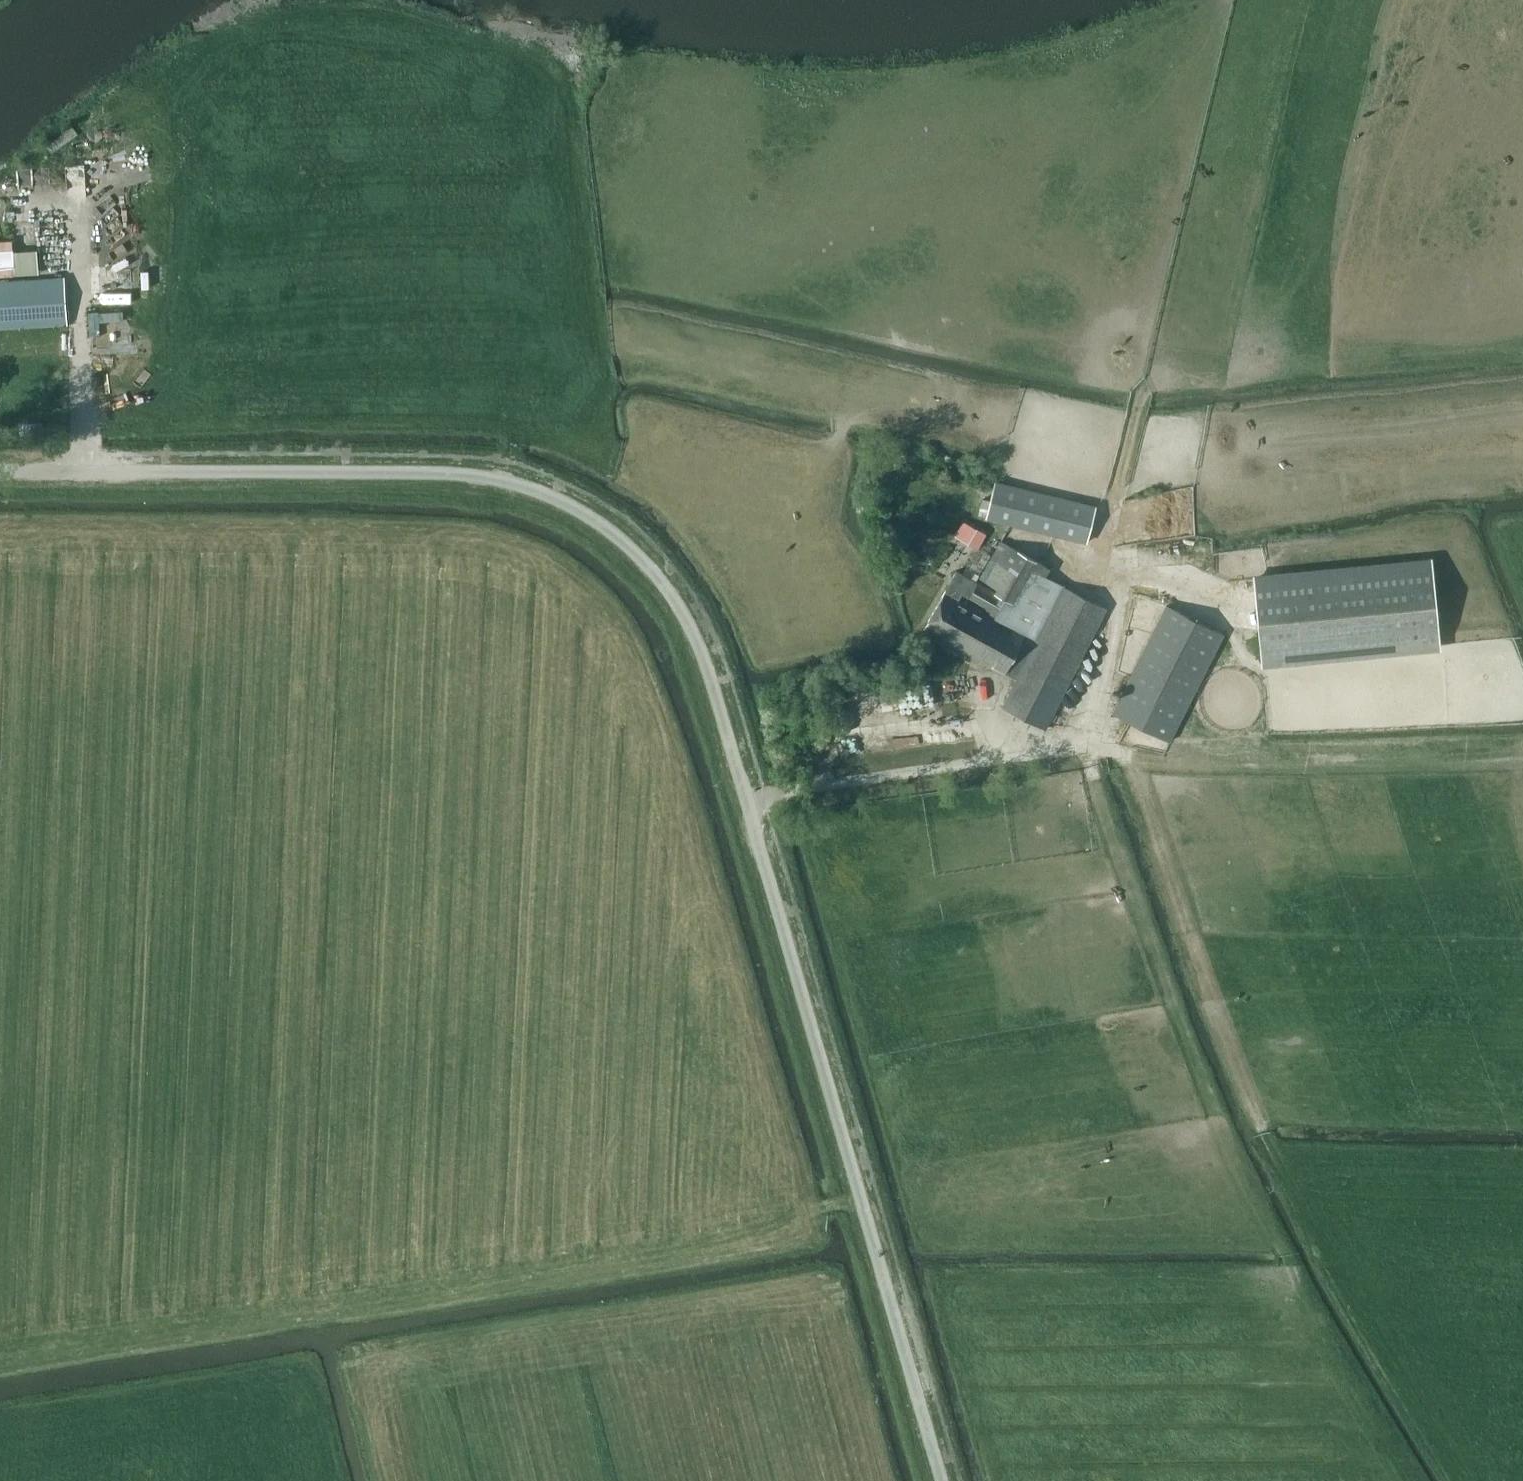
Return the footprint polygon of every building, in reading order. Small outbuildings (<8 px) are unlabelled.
[(20,273),(44,273),(43,249),(19,249),(20,273)] [(0,281),(0,327),(66,323),(63,277),(0,281)] [(985,519),(1054,536),(1064,498),(994,481),(990,500),(986,517),(985,519)] [(979,509),(978,515),(986,517),(990,500),(983,498),(980,509),(979,509)] [(963,520),(956,531),(979,545),(986,533),(963,520)] [(1018,679),(1004,708),(1047,729),(1107,607),(1048,578),(1051,571),(1002,542),(981,579),(998,589),(996,591),(976,579),(963,572),(954,568),(924,629),(954,650),(960,642),(995,666),(996,664),(1018,679)] [(977,548),(963,572),(976,579),(990,554),(978,547),(977,548)] [(1255,580),(1263,663),(1442,646),(1434,562),(1255,580)] [(1114,713),(1171,742),(1225,635),(1168,606),(1114,713)]
